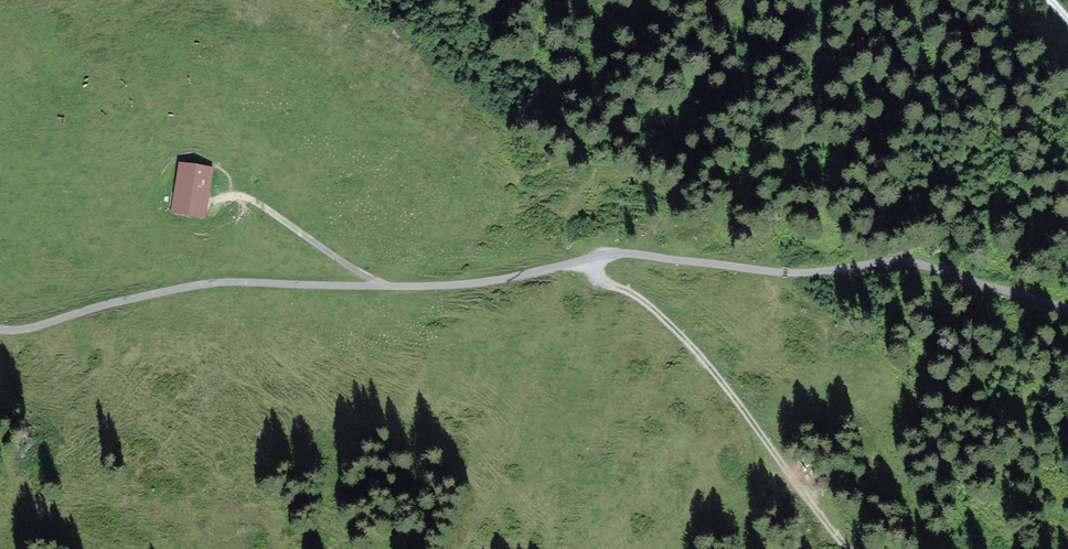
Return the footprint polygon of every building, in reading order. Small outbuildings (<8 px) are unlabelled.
[(213,170),(178,164),(169,214),(205,220),(213,170)]
